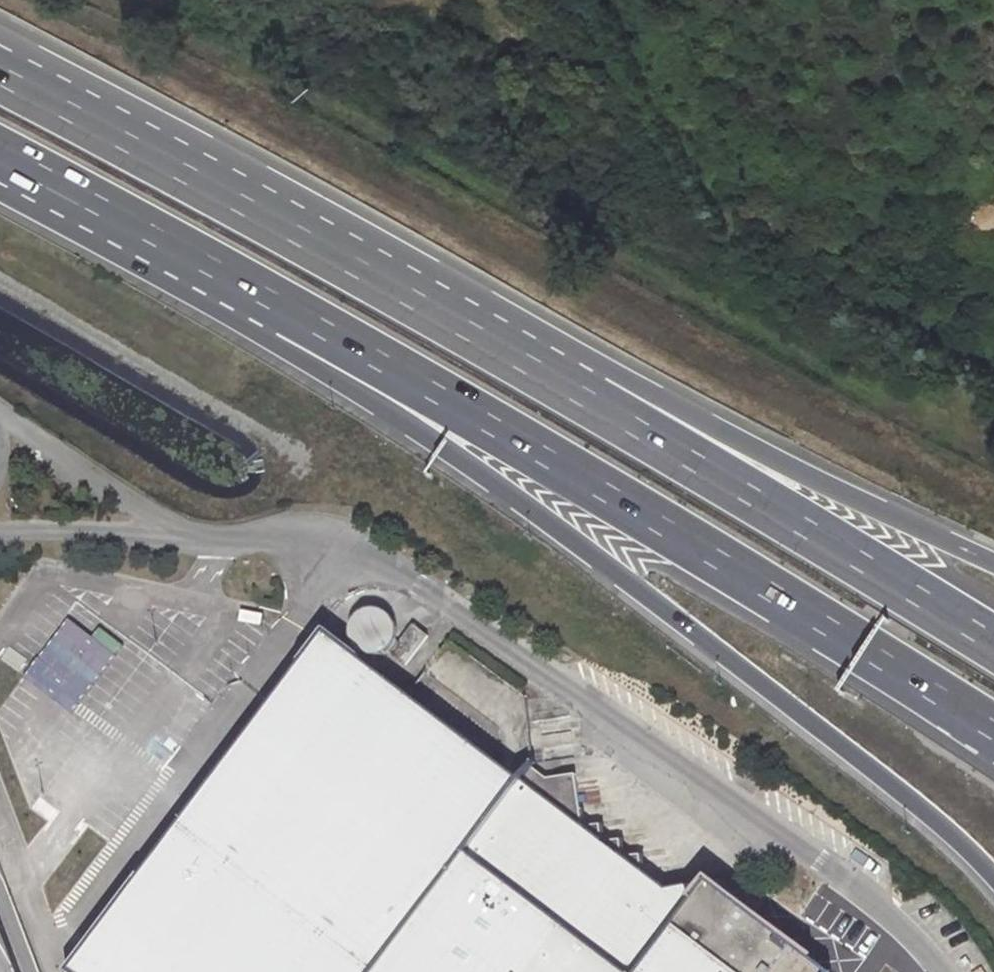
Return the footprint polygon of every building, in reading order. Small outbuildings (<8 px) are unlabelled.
[(382,654),(387,652),(392,648),(395,644),(397,640),(398,634),(398,628),(397,622),(394,617),(389,612),(384,609),(378,608),(372,608),(366,609),(360,612),(356,616),(353,621),(351,627),(351,633),(352,639),(355,645),(359,649),(364,653),(370,655),(376,655),(382,654)] [(413,625),(400,642),(391,654),(405,665),(428,635),(413,625)] [(464,853),(519,780),(326,632),(69,971),(70,971),(374,971),(464,853)] [(391,654),(400,642),(397,640),(395,644),(392,648),(387,652),(391,654)] [(707,881),(665,891),(640,874),(639,855),(621,857),(619,841),(601,842),(600,825),(583,826),(575,776),(547,779),(530,766),(519,780),(464,853),(624,971),(641,971),(675,926),(707,881)] [(464,853),(374,971),(624,971),(464,853)] [(675,926),(736,971),(827,971),(707,881),(675,926)] [(675,926),(641,971),(736,971),(675,926)]
